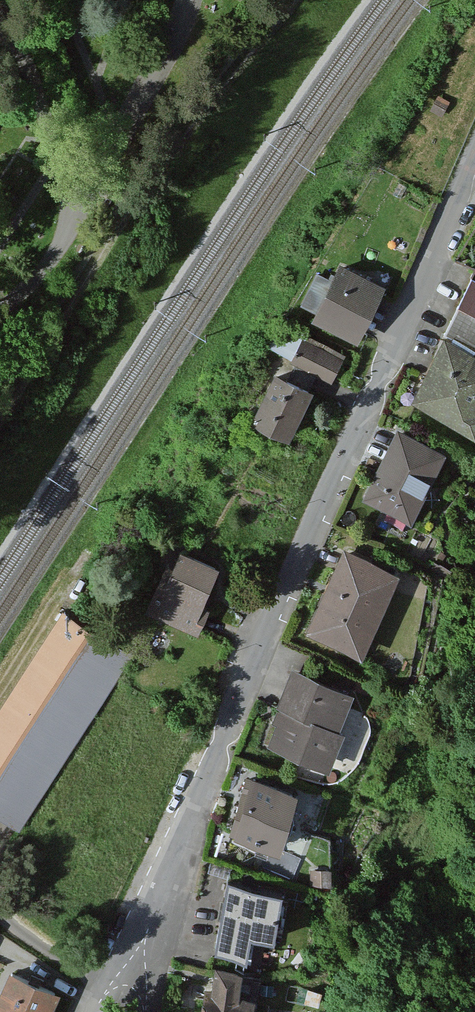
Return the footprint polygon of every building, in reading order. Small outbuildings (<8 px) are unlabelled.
[(392,292),(347,268),(318,322),(364,346),(392,292)] [(470,275),(413,406),(474,433),(474,277),(470,275)] [(350,361),(308,344),(299,365),(341,382),(350,361)] [(321,397),(281,378),(258,426),(299,445),(321,397)] [(441,454),(399,433),(368,496),(410,516),(441,454)] [(205,606),(221,567),(184,551),(169,585),(160,581),(147,611),(202,634),(212,609),(205,606)] [(415,581),(353,555),(317,638),(380,665),(415,581)] [(64,612),(0,712),(0,811),(24,827),(134,657),(64,612)] [(355,694),(295,671),(280,709),(287,712),(273,747),(326,768),(355,694)] [(298,791),(258,780),(254,794),(246,792),(234,835),(282,848),(298,791)] [(285,893),(228,884),(217,959),(253,965),(256,940),(277,943),(285,893)] [(16,970),(0,1001),(0,1011),(54,1011),(63,994),(16,970)] [(217,973),(213,993),(206,992),(202,1011),(252,1011),(254,999),(259,1000),(263,981),(217,973)]
